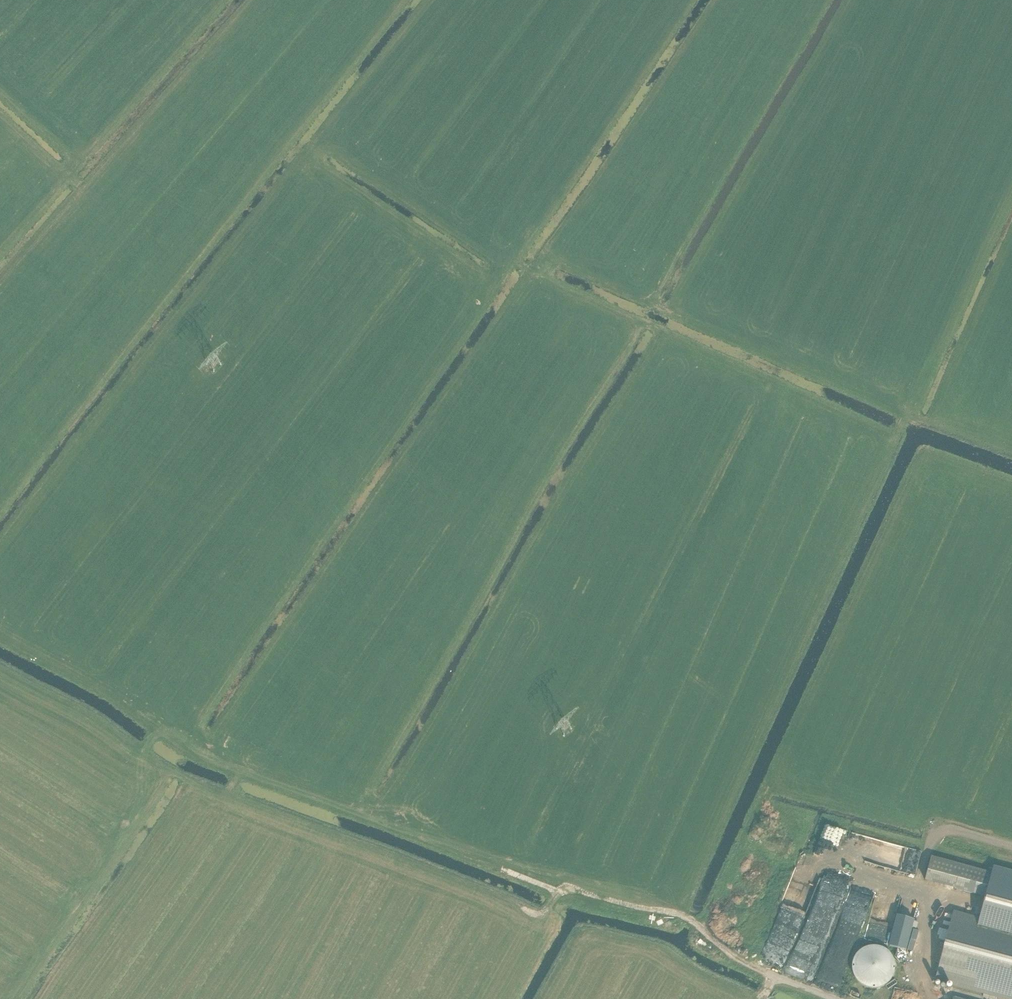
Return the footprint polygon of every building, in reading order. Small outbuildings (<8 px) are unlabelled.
[(925,881),(984,897),(990,872),(931,856),(925,881)] [(935,981),(1001,998),(1011,998),(1011,871),(992,865),(990,872),(984,897),(978,917),(954,911),(935,981)] [(803,919),(807,910),(800,908),(797,916),(803,919)] [(914,921),(897,916),(889,945),(906,950),(914,921)] [(795,950),(801,924),(778,919),(769,955),(784,959),(786,948),(795,950)] [(874,988),(877,988),(880,987),(883,986),(885,985),(888,983),(890,981),(891,979),(893,976),(894,973),(895,970),(895,967),(895,964),(894,962),(893,959),(892,956),(890,953),(888,951),(886,949),(883,948),(880,947),(877,946),(874,945),(871,946),(868,946),(865,947),(862,948),(860,950),(858,952),(856,955),(854,957),(853,960),(852,963),(852,966),(852,969),(852,972),(853,975),(855,978),(856,980),(858,982),(860,984),(863,986),(866,987),(868,988),(871,988),(874,988)]
